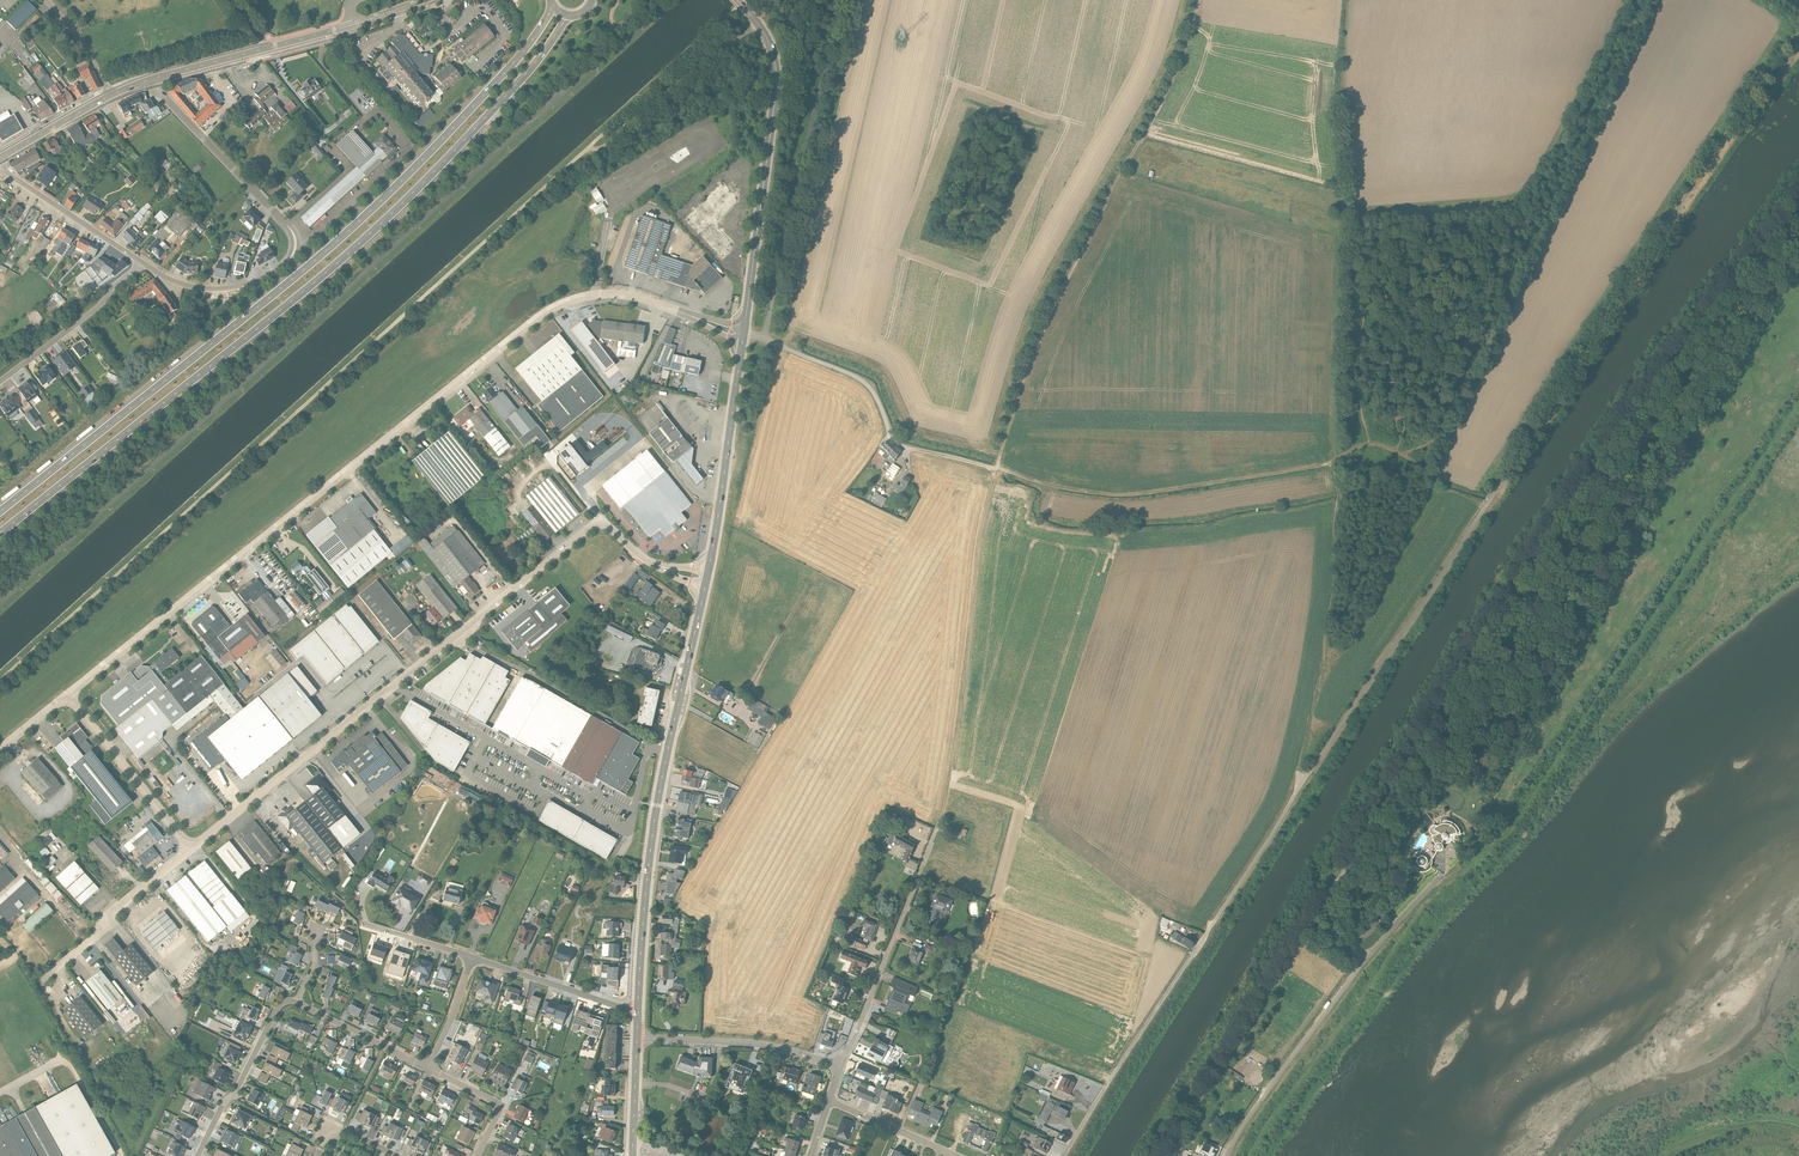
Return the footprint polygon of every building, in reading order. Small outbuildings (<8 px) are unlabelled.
[(16,31),(36,10),(33,7),(35,4),(31,0),(30,0),(28,2),(27,1),(6,21),(16,31)] [(405,36),(400,36),(391,43),(393,46),(391,48),(390,47),(389,49),(388,50),(386,50),(384,52),(383,54),(382,54),(381,55),(380,56),(375,60),(382,69),(379,71),(382,76),(381,77),(383,81),(385,79),(388,83),(394,79),(399,86),(401,85),(419,107),(423,104),(427,109),(413,121),(418,127),(434,115),(428,107),(434,102),(435,103),(436,103),(438,103),(439,102),(440,101),(441,99),(441,98),(440,96),(446,92),(446,91),(461,78),(450,65),(457,59),(461,63),(467,59),(468,59),(494,38),(483,24),(464,41),(461,43),(457,46),(457,48),(452,52),(455,56),(454,58),(454,60),(449,64),(434,77),(437,81),(434,84),(432,81),(429,84),(435,92),(432,94),(415,73),(418,71),(421,75),(429,76),(430,67),(432,68),(433,55),(426,55),(420,54),(405,36)] [(34,73),(46,91),(50,88),(53,94),(53,100),(59,110),(67,106),(58,92),(50,79),(47,75),(38,64),(32,69),(34,73)] [(86,77),(93,91),(101,88),(89,64),(78,70),(82,79),(86,77)] [(35,83),(25,69),(22,71),(25,76),(24,77),(31,86),(35,83)] [(67,106),(74,102),(68,92),(68,93),(65,88),(63,90),(60,85),(59,85),(53,77),(50,79),(67,106)] [(222,106),(220,104),(223,101),(215,91),(211,94),(202,81),(190,80),(176,85),(176,87),(169,92),(199,127),(222,106)] [(303,88),(299,91),(300,92),(299,94),(300,95),(301,97),(303,97),(306,101),(321,90),(321,91),(321,90),(322,90),(314,80),(311,82),(310,80),(302,86),(303,88)] [(76,83),(68,87),(70,91),(71,91),(73,96),(75,95),(77,100),(85,96),(79,86),(78,86),(76,83)] [(254,114),(244,123),(249,129),(252,127),(264,118),(275,132),(289,121),(285,116),(296,107),(291,101),(283,108),(278,102),(279,102),(273,95),(275,94),(267,85),(256,95),(258,97),(254,100),(261,108),(257,112),(255,110),(252,112),(254,114)] [(388,92),(392,97),(396,93),(392,88),(388,92)] [(121,111),(125,118),(131,115),(128,108),(136,105),(139,104),(147,101),(145,93),(133,97),(117,105),(120,111),(121,111)] [(33,100),(33,101),(36,105),(46,118),(53,114),(43,101),(42,101),(38,97),(37,98),(34,94),(31,96),(33,100)] [(28,103),(24,97),(20,101),(24,105),(27,110),(31,107),(28,103)] [(139,104),(144,113),(146,113),(149,119),(160,113),(160,112),(164,110),(162,106),(158,108),(157,106),(154,108),(149,101),(147,101),(139,104)] [(40,121),(46,118),(36,105),(31,109),(40,121)] [(0,116),(0,123),(10,117),(7,111),(0,116)] [(0,123),(0,139),(2,143),(23,131),(14,115),(10,117),(0,123)] [(87,130),(96,139),(100,136),(98,133),(98,132),(95,128),(96,128),(95,126),(100,123),(95,115),(90,118),(90,119),(82,123),(87,130)] [(124,128),(118,133),(123,140),(129,136),(130,136),(144,127),(140,120),(125,129),(124,128)] [(88,144),(97,139),(96,139),(90,133),(84,137),(78,125),(67,132),(77,149),(88,143),(88,144)] [(300,218),(309,228),(365,177),(366,177),(381,163),(381,162),(387,157),(378,147),(372,152),(352,131),(336,145),(356,167),(300,218)] [(388,140),(383,134),(374,143),(387,157),(396,149),(392,144),(393,143),(389,139),(388,140)] [(57,137),(43,145),(48,153),(51,151),(54,156),(62,152),(57,143),(60,141),(57,137)] [(323,137),(319,138),(319,140),(323,140),(318,145),(320,148),(327,143),(324,140),(323,140),(323,137)] [(225,141),(232,149),(236,146),(229,138),(225,141)] [(326,155),(317,144),(312,148),(321,159),(326,155)] [(29,174),(40,164),(38,162),(41,161),(35,150),(9,165),(9,167),(14,171),(19,175),(23,172),(25,175),(28,173),(29,174)] [(96,163),(89,155),(85,159),(92,166),(96,163)] [(159,164),(161,167),(165,164),(169,168),(172,166),(165,158),(159,164)] [(196,173),(205,165),(202,161),(193,169),(196,173)] [(41,185),(46,188),(47,188),(56,174),(45,166),(36,180),(41,184),(41,185)] [(303,177),(299,172),(296,174),(295,174),(286,183),(295,193),(290,198),(295,204),(304,195),(302,192),(307,188),(303,182),(303,181),(301,179),(303,177)] [(132,186),(137,179),(131,175),(126,181),(132,186)] [(597,188),(591,192),(598,203),(604,200),(597,188)] [(78,190),(76,192),(82,198),(85,195),(80,190),(79,191),(78,190)] [(64,205),(71,209),(78,199),(74,196),(76,194),(72,191),(67,199),(68,200),(64,205)] [(89,197),(83,207),(87,210),(87,209),(90,211),(89,212),(94,215),(96,211),(98,213),(99,212),(104,205),(94,198),(93,200),(89,197)] [(137,221),(138,221),(139,222),(143,218),(142,216),(147,211),(147,210),(151,207),(147,203),(144,207),(143,207),(134,217),(129,222),(133,225),(137,221)] [(603,203),(593,209),(596,215),(607,209),(603,203)] [(9,211),(5,216),(14,222),(23,210),(15,205),(10,212),(9,211)] [(259,215),(250,205),(244,211),(246,213),(242,217),(240,220),(250,230),(261,220),(257,216),(259,215)] [(178,238),(193,222),(177,206),(170,213),(173,216),(158,231),(156,230),(152,235),(156,239),(161,243),(159,245),(165,251),(168,247),(162,242),(171,232),(178,238)] [(123,224),(128,218),(120,211),(118,214),(119,215),(113,224),(106,218),(100,225),(114,237),(123,225),(123,224)] [(168,218),(160,211),(154,218),(162,225),(168,218)] [(642,216),(624,267),(654,277),(660,279),(685,288),(686,287),(693,289),(697,286),(705,295),(722,279),(702,257),(692,266),(662,256),(663,253),(662,252),(666,242),(668,239),(667,238),(671,226),(642,216)] [(42,235),(50,221),(42,217),(38,224),(34,222),(27,235),(25,239),(26,239),(29,241),(31,237),(35,239),(38,234),(42,235)] [(205,227),(200,223),(195,231),(200,234),(205,227)] [(129,229),(121,237),(129,244),(140,232),(133,226),(130,230),(129,229)] [(55,253),(68,232),(62,229),(56,239),(53,244),(56,245),(55,246),(49,254),(52,256),(55,253)] [(69,246),(75,236),(68,232),(55,253),(60,256),(65,248),(64,248),(66,244),(69,246)] [(145,237),(140,232),(129,244),(134,249),(142,241),(141,241),(145,237)] [(238,232),(236,235),(246,240),(248,237),(238,232)] [(43,250),(50,241),(42,235),(38,234),(35,239),(41,243),(38,246),(43,250)] [(241,238),(236,236),(233,242),(238,244),(241,238)] [(241,238),(238,244),(242,246),(243,244),(247,247),(249,243),(241,238)] [(90,243),(80,239),(76,247),(76,248),(75,250),(84,255),(85,253),(90,243)] [(161,243),(156,239),(147,250),(151,254),(152,254),(159,260),(164,254),(165,254),(166,252),(165,251),(159,245),(161,243)] [(84,255),(81,258),(85,262),(90,256),(94,258),(99,248),(90,243),(85,253),(84,255)] [(10,247),(6,244),(1,251),(6,254),(10,247)] [(72,245),(64,256),(68,259),(75,247),(76,247),(72,245)] [(256,261),(259,266),(265,262),(266,262),(268,260),(269,261),(269,260),(274,257),(272,254),(273,253),(272,251),(271,252),(269,248),(260,253),(260,254),(257,256),(259,259),(256,261)] [(235,267),(233,274),(240,275),(241,272),(244,273),(246,261),(248,261),(249,256),(244,255),(243,258),(237,257),(235,267)] [(111,278),(127,266),(120,260),(116,266),(101,256),(91,265),(111,278)] [(182,257),(175,268),(184,274),(197,274),(197,261),(188,261),(182,257)] [(45,265),(37,258),(30,266),(38,273),(45,265)] [(216,265),(214,277),(225,279),(227,264),(228,264),(229,260),(227,259),(225,258),(223,259),(222,262),(218,262),(217,266),(216,265)] [(154,280),(128,297),(132,304),(152,292),(160,301),(173,321),(180,316),(181,316),(167,296),(154,280)] [(344,287),(343,286),(341,284),(338,285),(337,285),(334,288),(335,288),(333,292),(336,294),(344,288),(344,287)] [(56,292),(52,295),(53,296),(52,297),(53,297),(51,299),(58,308),(65,303),(62,300),(63,299),(60,295),(59,296),(56,292)] [(572,331),(603,373),(615,365),(594,338),(618,341),(617,356),(635,359),(636,346),(644,344),(648,328),(594,321),(587,327),(586,328),(583,323),(572,331)] [(661,367),(698,376),(702,362),(701,362),(673,355),(675,346),(670,344),(676,331),(669,328),(651,372),(658,375),(661,367)] [(562,334),(522,365),(517,369),(543,403),(539,406),(557,430),(599,397),(571,359),(578,354),(562,334)] [(87,346),(83,340),(72,349),(80,359),(86,354),(83,349),(87,346)] [(77,366),(66,352),(53,362),(64,376),(77,366)] [(47,366),(34,375),(42,386),(43,386),(45,388),(49,385),(48,384),(56,378),(55,376),(47,366)] [(669,372),(663,370),(661,377),(668,379),(669,372)] [(36,404),(40,400),(37,396),(26,381),(17,389),(28,403),(32,400),(36,404)] [(88,386),(79,393),(84,399),(84,398),(88,403),(96,397),(93,392),(88,386)] [(638,401),(630,391),(620,398),(629,409),(638,401)] [(497,393),(489,399),(524,445),(536,436),(543,444),(547,440),(522,408),(518,412),(506,395),(501,399),(497,393)] [(21,408),(11,395),(7,398),(6,397),(2,400),(2,402),(0,403),(0,408),(8,418),(21,408)] [(470,417),(499,452),(510,444),(481,409),(477,413),(470,404),(454,418),(460,425),(470,417)] [(40,420),(31,409),(28,412),(38,426),(39,428),(43,425),(39,420),(40,420)] [(35,429),(38,426),(28,412),(24,415),(32,425),(35,429)] [(674,465),(677,462),(693,450),(668,419),(649,434),(674,465)] [(449,436),(415,463),(450,505),(483,478),(449,436)] [(895,449),(888,442),(882,448),(883,449),(880,452),(884,455),(884,456),(882,458),(885,461),(895,449)] [(894,461),(901,455),(895,449),(885,461),(891,466),(885,477),(892,482),(894,478),(895,478),(900,471),(893,466),(896,463),(894,461)] [(694,452),(693,450),(677,462),(697,487),(704,481),(692,467),(694,452)] [(623,506),(651,539),(661,532),(666,538),(687,522),(682,515),(692,507),(647,451),(602,487),(620,509),(623,506)] [(885,473),(886,473),(887,472),(886,472),(890,467),(884,462),(879,468),(885,473)] [(517,539),(522,545),(536,533),(544,542),(580,513),(550,477),(526,497),(533,505),(521,514),(532,527),(517,539)] [(903,496),(910,481),(904,478),(899,488),(896,486),(894,489),(894,490),(893,491),(898,493),(899,492),(901,493),(900,494),(903,496)] [(376,512),(361,493),(330,518),(329,517),(306,535),(349,588),(393,553),(366,520),(376,512)] [(887,501),(875,494),(873,497),(876,498),(873,505),(881,510),(883,507),(887,501)] [(473,573),(485,563),(459,530),(458,531),(453,525),(430,544),(423,536),(416,541),(441,573),(454,588),(460,583),(468,593),(466,594),(470,598),(480,591),(477,587),(478,587),(473,581),(473,582),(469,577),(473,573)] [(512,557),(510,554),(509,555),(505,551),(504,552),(507,556),(498,563),(500,566),(512,557)] [(308,574),(313,570),(309,565),(307,566),(306,566),(301,565),(300,566),(297,562),(289,568),(293,572),(291,573),(293,575),(294,574),(295,575),(296,574),(296,575),(299,572),(302,569),(304,569),(308,574)] [(329,588),(314,569),(313,570),(308,574),(304,577),(319,596),(321,595),(327,589),(329,588)] [(621,593),(627,597),(640,578),(646,583),(649,578),(641,572),(637,576),(635,575),(621,593)] [(457,608),(430,575),(416,586),(420,592),(418,593),(420,596),(422,595),(433,608),(423,615),(432,627),(434,625),(435,625),(436,624),(442,619),(443,620),(457,608)] [(267,592),(257,579),(238,594),(246,603),(250,600),(272,627),(278,622),(281,626),(294,615),(280,597),(275,601),(267,592)] [(377,580),(358,595),(393,639),(402,632),(403,632),(412,644),(422,636),(410,622),(377,580)] [(656,592),(657,591),(647,584),(641,593),(639,592),(635,596),(639,599),(643,602),(642,604),(645,606),(645,607),(648,610),(650,607),(651,608),(661,595),(656,592)] [(316,608),(315,609),(321,616),(346,595),(341,588),(331,595),(327,589),(321,595),(326,601),(324,602),(320,598),(313,604),(316,608)] [(502,631),(517,650),(524,644),(530,652),(531,652),(568,623),(561,615),(571,607),(555,588),(537,603),(528,610),(502,631)] [(307,605),(296,591),(286,599),(297,613),(307,605)] [(418,600),(413,594),(402,603),(408,610),(417,602),(418,600)] [(326,684),(379,642),(350,607),(348,608),(346,605),(289,651),(296,660),(303,655),(326,684)] [(219,660),(224,665),(230,660),(232,663),(258,643),(257,643),(265,637),(246,614),(230,627),(214,607),(211,607),(192,622),(192,626),(208,646),(204,649),(215,663),(219,660)] [(651,613),(649,616),(660,622),(662,619),(651,613)] [(645,630),(641,637),(646,639),(647,638),(656,642),(661,633),(662,633),(666,627),(655,621),(649,632),(645,630)] [(598,622),(596,627),(619,638),(619,639),(622,641),(623,639),(631,643),(633,639),(598,622)] [(275,647),(265,657),(278,670),(288,661),(275,647)] [(162,656),(151,664),(148,667),(141,666),(131,674),(130,673),(102,696),(101,705),(118,725),(119,726),(115,729),(137,758),(138,758),(162,738),(163,733),(172,725),(176,731),(177,731),(213,701),(214,701),(217,706),(231,694),(201,656),(169,681),(162,673),(162,672),(179,658),(172,648),(165,654),(164,653),(161,654),(162,656)] [(659,670),(660,668),(663,660),(660,659),(661,658),(660,657),(638,649),(632,652),(627,665),(650,673),(652,673),(654,673),(655,672),(657,671),(659,670)] [(449,704),(475,657),(470,654),(466,661),(461,658),(426,686),(424,690),(449,704)] [(449,704),(466,714),(495,664),(483,657),(481,660),(475,657),(449,704)] [(509,672),(495,664),(466,714),(485,725),(510,681),(505,678),(509,672)] [(317,692),(297,666),(258,697),(292,740),(321,716),(308,699),(317,692)] [(244,675),(234,685),(240,691),(250,681),(244,675)] [(592,717),(546,690),(522,677),(492,729),(509,739),(508,740),(512,742),(513,741),(523,746),(521,749),(527,752),(529,750),(531,751),(527,758),(547,770),(551,763),(563,769),(593,787),(597,780),(626,796),(633,784),(628,781),(640,761),(633,757),(640,744),(592,717)] [(713,692),(710,696),(713,698),(712,700),(718,703),(719,702),(723,704),(726,700),(729,702),(730,702),(732,700),(733,699),(733,697),(733,696),(718,687),(714,693),(713,692)] [(623,704),(629,705),(632,691),(626,690),(623,704)] [(644,709),(656,712),(660,693),(646,690),(644,697),(647,698),(644,709)] [(241,781),(292,740),(258,697),(243,709),(231,694),(217,706),(219,708),(215,712),(216,714),(219,712),(222,717),(191,742),(212,768),(213,768),(224,760),(241,780),(241,781)] [(769,709),(753,700),(750,706),(766,715),(769,709)] [(432,712),(411,701),(400,718),(434,760),(454,772),(470,743),(438,724),(428,719),(432,712)] [(758,725),(769,731),(775,720),(766,715),(750,706),(747,711),(761,719),(758,725)] [(640,718),(638,725),(652,728),(656,712),(644,709),(643,715),(639,714),(639,718),(640,718)] [(89,806),(105,824),(112,819),(132,803),(91,751),(93,746),(89,745),(85,740),(88,738),(76,724),(59,737),(63,742),(54,749),(69,767),(67,769),(70,773),(72,771),(96,800),(89,806)] [(757,751),(766,735),(759,731),(756,734),(754,733),(749,743),(747,746),(756,751),(757,751)] [(345,751),(330,762),(339,773),(348,765),(372,794),(407,766),(381,732),(376,737),(372,732),(365,737),(364,736),(350,747),(347,747),(345,749),(345,751)] [(62,787),(37,759),(21,773),(46,801),(62,787)] [(685,772),(684,777),(701,781),(703,778),(705,780),(709,775),(706,773),(706,772),(698,770),(697,774),(685,772)] [(332,790),(318,774),(305,785),(313,795),(293,811),(289,806),(285,809),(284,807),(280,810),(282,812),(276,817),(288,831),(293,827),(323,864),(343,848),(359,835),(345,816),(327,794),(332,790)] [(700,788),(701,789),(702,785),(701,784),(702,781),(701,781),(683,777),(681,787),(699,790),(700,788)] [(732,799),(734,800),(738,793),(727,790),(724,800),(731,802),(732,799)] [(680,793),(678,803),(695,807),(695,806),(701,807),(703,796),(692,793),(691,795),(680,793)] [(718,807),(717,811),(725,813),(731,802),(723,800),(722,804),(718,807)] [(540,822),(573,841),(584,821),(551,803),(540,822)] [(676,813),(695,817),(696,813),(695,813),(696,813),(696,811),(694,811),(695,807),(678,803),(676,813)] [(72,818),(77,822),(81,818),(77,814),(72,818)] [(120,848),(124,852),(123,853),(125,856),(135,849),(140,855),(137,858),(145,867),(159,855),(152,846),(163,837),(152,823),(151,823),(149,820),(144,825),(146,828),(120,848)] [(1443,846),(1442,845),(1443,844),(1445,845),(1447,845),(1449,845),(1450,844),(1452,842),(1453,839),(1453,837),(1461,836),(1460,831),(1458,828),(1456,826),(1452,823),(1447,823),(1447,820),(1441,821),(1442,826),(1438,828),(1437,827),(1435,827),(1433,827),(1432,828),(1431,830),(1430,832),(1431,834),(1432,835),(1432,836),(1433,837),(1433,838),(1433,840),(1433,841),(1434,843),(1436,846),(1435,848),(1436,850),(1436,851),(1438,852),(1439,852),(1441,852),(1442,852),(1443,850),(1444,849),(1444,847),(1443,846)] [(254,821),(240,832),(244,836),(241,839),(253,853),(256,851),(267,865),(281,853),(254,821)] [(618,841),(584,821),(573,841),(607,860),(618,841)] [(688,840),(690,833),(692,825),(685,823),(685,822),(682,821),(682,822),(677,821),(675,828),(683,830),(683,831),(682,832),(675,830),(673,838),(678,839),(678,840),(681,841),(681,839),(688,840)] [(892,834),(886,844),(891,847),(893,844),(905,850),(900,862),(907,865),(906,868),(916,873),(919,865),(909,861),(912,853),(911,853),(914,847),(892,834)] [(46,846),(54,839),(51,836),(43,843),(46,846)] [(98,836),(87,846),(112,873),(123,863),(98,836)] [(251,869),(229,841),(215,852),(237,880),(251,869)] [(9,853),(0,844),(0,861),(9,853)] [(681,866),(685,866),(687,855),(688,855),(688,851),(687,851),(688,849),(671,846),(669,863),(681,865),(681,866)] [(385,850),(380,847),(372,859),(377,862),(385,850)] [(565,855),(558,851),(556,857),(563,860),(565,855)] [(287,856),(284,852),(271,863),(274,867),(287,856)] [(56,861),(52,856),(43,864),(47,868),(56,861)] [(1419,866),(1421,867),(1422,868),(1424,868),(1426,867),(1427,865),(1428,863),(1428,860),(1426,858),(1423,858),(1421,858),(1419,859),(1418,861),(1418,863),(1419,866)] [(43,875),(28,859),(24,862),(39,879),(43,875)] [(249,917),(204,861),(186,876),(185,876),(167,891),(208,942),(226,928),(230,933),(249,917)] [(90,897),(99,889),(74,862),(56,878),(81,905),(83,904),(91,898),(90,897)] [(15,879),(3,865),(0,868),(0,892),(15,879)] [(685,872),(675,870),(674,874),(669,874),(669,875),(667,875),(666,884),(666,887),(665,887),(664,890),(665,890),(665,894),(674,896),(681,885),(677,884),(678,880),(682,881),(683,877),(684,877),(685,872)] [(501,875),(498,883),(510,889),(513,881),(514,878),(503,873),(502,876),(501,875)] [(374,874),(367,884),(372,888),(374,885),(386,892),(394,879),(389,876),(386,880),(377,874),(377,875),(374,874)] [(56,900),(58,901),(63,897),(56,889),(57,889),(51,883),(44,875),(38,880),(40,882),(43,886),(44,886),(45,888),(51,894),(52,895),(52,896),(56,900)] [(619,886),(624,887),(625,878),(613,877),(607,893),(618,894),(619,886)] [(22,878),(0,898),(0,916),(9,926),(38,900),(38,899),(40,897),(22,878)] [(295,883),(291,881),(286,891),(291,893),(295,883)] [(447,882),(441,905),(451,908),(452,904),(459,906),(464,886),(450,882),(449,883),(447,882)] [(574,884),(571,892),(577,895),(581,888),(574,884)] [(925,923),(938,928),(941,921),(936,919),(944,922),(944,920),(945,920),(946,917),(946,916),(948,917),(953,904),(952,904),(952,903),(956,904),(957,900),(944,895),(942,899),(936,896),(931,908),(930,907),(927,917),(927,918),(925,923)] [(317,901),(314,907),(316,908),(316,910),(320,912),(321,911),(325,912),(327,906),(317,901)] [(478,908),(473,919),(479,921),(480,923),(481,924),(482,924),(484,924),(486,924),(491,925),(496,912),(497,909),(489,905),(486,903),(484,903),(482,904),(482,905),(480,909),(478,908)] [(46,904),(22,925),(29,934),(53,912),(46,904)] [(336,916),(339,909),(328,904),(325,912),(328,913),(331,913),(336,916)] [(292,923),(299,926),(301,927),(302,923),(304,918),(303,918),(304,915),(303,914),(305,910),(301,908),(299,912),(298,912),(292,923)] [(179,930),(164,911),(140,931),(155,950),(179,930)] [(667,916),(663,916),(662,924),(670,925),(670,934),(678,934),(678,926),(679,926),(679,919),(678,919),(678,916),(668,915),(667,916)] [(536,917),(533,924),(540,927),(543,920),(536,917)] [(1159,926),(1158,929),(1165,932),(1167,928),(1166,927),(1168,925),(1177,931),(1181,926),(1169,921),(1169,922),(1161,918),(1159,925),(1159,926)] [(868,941),(871,942),(878,925),(865,920),(864,920),(861,927),(867,930),(863,939),(864,940),(863,942),(852,937),(851,939),(845,936),(847,932),(841,929),(837,938),(849,944),(849,945),(854,947),(853,948),(857,949),(858,948),(864,950),(867,944),(866,944),(868,941)] [(622,924),(607,923),(607,925),(604,924),(603,936),(618,937),(619,929),(622,929),(622,924)] [(535,933),(522,926),(515,941),(528,947),(535,933)] [(340,934),(336,934),(336,938),(338,938),(339,939),(337,944),(342,946),(350,951),(356,939),(341,932),(340,934)] [(1193,945),(1174,932),(1170,938),(1189,951),(1193,945)] [(676,940),(678,934),(670,934),(662,934),(661,945),(660,956),(672,957),(672,948),(674,948),(678,949),(681,941),(676,940)] [(143,981),(154,972),(131,944),(125,949),(114,935),(112,938),(113,939),(104,946),(136,986),(143,981)] [(538,954),(540,955),(540,956),(548,958),(552,947),(549,946),(550,943),(542,940),(538,954)] [(298,948),(291,945),(286,942),(284,945),(289,948),(290,948),(288,951),(291,953),(287,961),(298,967),(300,960),(302,956),(296,952),(298,948)] [(913,947),(907,962),(907,963),(918,967),(924,952),(931,954),(932,953),(934,954),(936,949),(934,948),(934,947),(926,943),(923,951),(913,947)] [(620,946),(610,945),(609,959),(620,960),(620,954),(619,954),(620,946)] [(560,946),(555,960),(563,964),(564,963),(565,963),(565,962),(570,963),(574,950),(560,946)] [(868,963),(843,952),(840,960),(851,964),(847,974),(857,978),(861,968),(865,970),(865,969),(868,963)] [(327,956),(327,964),(336,964),(338,961),(341,963),(343,963),(341,967),(346,970),(348,966),(351,960),(341,954),(340,956),(335,956),(335,957),(334,957),(334,956),(327,956)] [(261,955),(258,963),(262,965),(263,961),(268,963),(270,959),(261,955)] [(419,981),(426,983),(432,964),(426,962),(427,962),(422,960),(421,961),(416,959),(412,971),(415,973),(417,973),(420,974),(418,981),(419,981)] [(288,968),(281,964),(273,981),(280,985),(281,983),(288,987),(289,985),(289,983),(290,982),(289,979),(291,978),(292,975),(286,972),(288,968)] [(262,970),(269,973),(271,969),(264,965),(262,970)] [(450,973),(451,970),(439,966),(433,985),(445,989),(447,982),(448,983),(449,983),(451,974),(450,973)] [(608,968),(609,966),(602,966),(602,973),(608,974),(607,979),(601,979),(601,983),(607,986),(618,989),(620,969),(608,968)] [(666,966),(659,966),(659,980),(674,980),(675,973),(672,973),(673,969),(668,968),(669,966),(666,966)] [(123,999),(99,969),(90,977),(91,978),(85,983),(108,1010),(123,999)] [(325,986),(331,989),(337,978),(330,975),(329,978),(327,977),(326,982),(325,986)] [(893,989),(885,1010),(896,1014),(897,1012),(906,1016),(910,1007),(904,1005),(908,996),(914,998),(917,990),(893,979),(889,987),(893,989)] [(491,982),(490,984),(479,981),(475,993),(476,993),(475,994),(476,995),(477,997),(478,997),(480,997),(481,997),(482,995),(485,996),(483,1001),(492,1004),(498,984),(491,982)] [(669,996),(668,1004),(684,1007),(687,993),(683,992),(685,983),(674,981),(672,990),(670,990),(668,996),(669,996)] [(257,997),(264,1000),(265,998),(267,998),(269,993),(268,992),(270,989),(263,986),(257,997)] [(324,992),(321,997),(328,1000),(330,997),(333,998),(336,991),(331,989),(325,986),(324,989),(324,990),(324,992)] [(848,990),(839,986),(833,1000),(834,1001),(831,1005),(836,1007),(838,1003),(843,1004),(848,990)] [(508,987),(503,1001),(519,1006),(522,998),(518,997),(520,991),(508,987)] [(80,996),(63,1010),(85,1038),(103,1024),(80,996)] [(535,1018),(542,999),(533,996),(532,996),(529,1002),(527,1001),(525,1008),(527,1009),(528,1009),(526,1015),(535,1018)] [(350,1005),(347,1011),(349,1013),(349,1014),(354,1016),(354,1015),(358,1017),(361,1010),(355,1007),(357,1003),(352,1001),(350,1005)] [(546,1014),(545,1017),(550,1019),(550,1017),(555,1018),(559,1005),(550,1002),(549,1003),(545,1001),(542,1009),(547,1011),(546,1014)] [(401,1007),(392,1003),(391,1004),(389,1008),(398,1013),(401,1007)] [(554,1023),(563,1026),(564,1021),(565,1021),(569,1008),(559,1005),(555,1019),(554,1023)] [(240,1019),(248,1023),(250,1019),(254,1021),(255,1018),(256,1019),(258,1014),(257,1014),(259,1010),(253,1007),(251,1011),(245,1008),(240,1019)] [(378,1012),(371,1009),(365,1021),(367,1022),(367,1024),(372,1025),(372,1024),(375,1026),(379,1019),(376,1018),(378,1012)] [(222,1022),(226,1013),(220,1011),(216,1020),(222,1022)] [(588,1024),(591,1015),(578,1011),(573,1024),(574,1024),(572,1031),(577,1033),(579,1026),(587,1029),(588,1024)] [(604,1020),(603,1019),(591,1015),(588,1024),(594,1026),(593,1031),(587,1029),(585,1035),(598,1039),(603,1024),(604,1020)] [(391,1017),(385,1029),(398,1036),(405,1022),(396,1018),(395,1019),(391,1017)] [(231,1035),(244,1043),(246,1038),(247,1039),(250,1032),(252,1027),(240,1021),(239,1022),(236,1020),(231,1029),(233,1030),(231,1035)] [(280,1022),(280,1030),(286,1031),(295,1035),(298,1030),(301,1024),(297,1022),(293,1022),(293,1021),(290,1020),(288,1022),(280,1022)] [(305,1025),(301,1023),(298,1030),(309,1035),(312,1029),(310,1027),(310,1026),(305,1024),(305,1025)] [(477,1033),(479,1026),(468,1023),(466,1030),(477,1033)] [(607,1026),(606,1041),(617,1041),(617,1027),(607,1026)] [(335,1030),(327,1030),(326,1034),(321,1043),(327,1047),(325,1052),(328,1053),(331,1055),(337,1044),(335,1043),(335,1039),(334,1038),(334,1037),(335,1037),(335,1030)] [(416,1033),(411,1042),(422,1047),(426,1039),(420,1035),(422,1032),(418,1030),(416,1034),(416,1033)] [(836,1033),(826,1030),(824,1035),(820,1034),(817,1043),(821,1044),(821,1046),(831,1049),(836,1033)] [(316,1039),(310,1036),(307,1042),(313,1045),(316,1039)] [(481,1050),(486,1038),(482,1036),(476,1048),(481,1050)] [(874,1039),(866,1057),(870,1059),(871,1058),(872,1059),(880,1064),(881,1062),(883,1063),(888,1052),(890,1053),(893,1048),(889,1046),(889,1047),(880,1042),(874,1039)] [(240,1048),(226,1040),(225,1042),(229,1044),(223,1055),(224,1055),(222,1059),(234,1065),(241,1053),(238,1051),(240,1048)] [(606,1041),(606,1055),(616,1055),(617,1041),(606,1041)] [(447,1060),(459,1066),(467,1050),(454,1044),(447,1060)] [(279,1058),(286,1061),(290,1053),(274,1046),(270,1053),(275,1056),(274,1058),(269,1055),(266,1063),(274,1067),(279,1058)] [(353,1052),(353,1047),(349,1047),(348,1050),(344,1048),(343,1048),(338,1058),(339,1058),(336,1064),(347,1069),(355,1053),(353,1052)] [(371,1061),(372,1049),(364,1048),(364,1058),(361,1057),(359,1060),(361,1064),(359,1067),(368,1072),(373,1062),(371,1061)] [(536,1056),(535,1055),(528,1052),(523,1061),(530,1064),(533,1058),(534,1058),(536,1056)] [(486,1057),(479,1054),(477,1057),(475,1056),(469,1069),(474,1071),(472,1073),(480,1077),(481,1078),(488,1063),(485,1061),(486,1057)] [(606,1055),(605,1070),(616,1070),(616,1069),(616,1055),(606,1055)] [(702,1078),(713,1078),(713,1059),(699,1058),(698,1063),(681,1057),(677,1069),(694,1075),(694,1074),(696,1074),(696,1078),(700,1078),(701,1076),(702,1076),(702,1078)] [(594,1061),(587,1059),(584,1069),(591,1071),(594,1061)] [(382,1076),(391,1081),(398,1067),(384,1060),(379,1071),(383,1074),(382,1076)] [(223,1085),(224,1085),(229,1074),(220,1069),(222,1066),(215,1062),(211,1069),(215,1071),(211,1079),(223,1085)] [(266,1063),(262,1070),(266,1073),(265,1074),(261,1072),(257,1080),(265,1084),(270,1075),(277,1078),(281,1071),(274,1067),(266,1063)] [(311,1071),(313,1073),(319,1069),(318,1067),(317,1067),(316,1064),(310,1068),(312,1070),(311,1071)] [(504,1086),(512,1071),(498,1064),(490,1079),(504,1086)] [(855,1074),(873,1081),(877,1072),(859,1064),(855,1074)] [(744,1095),(752,1071),(735,1065),(734,1066),(732,1065),(731,1070),(728,1069),(723,1082),(721,1085),(727,1087),(726,1088),(744,1095)] [(790,1070),(783,1067),(781,1074),(784,1075),(782,1080),(796,1085),(801,1071),(791,1068),(790,1070)] [(890,1072),(882,1068),(880,1073),(885,1075),(881,1085),(878,1084),(876,1089),(882,1091),(890,1072)] [(412,1086),(416,1077),(412,1075),(411,1076),(406,1074),(405,1076),(402,1074),(399,1080),(402,1082),(402,1081),(403,1081),(402,1084),(409,1088),(411,1085),(412,1086)] [(527,1084),(530,1079),(521,1074),(519,1078),(516,1077),(510,1089),(521,1095),(527,1084)] [(802,1093),(802,1092),(814,1096),(820,1078),(809,1075),(808,1079),(806,1078),(804,1086),(800,1084),(798,1092),(802,1093)] [(845,1076),(843,1082),(850,1085),(853,1079),(845,1076)] [(1060,1077),(1054,1089),(1068,1096),(1074,1084),(1060,1077)] [(198,1080),(192,1093),(208,1101),(212,1093),(213,1094),(215,1089),(198,1080)] [(436,1087),(423,1080),(418,1090),(427,1095),(426,1097),(430,1098),(436,1087)] [(597,1100),(604,1101),(605,1096),(612,1097),(612,1096),(615,1097),(616,1086),(615,1086),(615,1080),(605,1080),(605,1081),(601,1081),(599,1084),(598,1095),(597,1100)] [(299,1086),(295,1084),(290,1095),(294,1097),(299,1086)] [(0,1127),(0,1155),(111,1155),(115,1154),(75,1085),(0,1127)] [(858,1087),(854,1095),(863,1099),(876,1105),(879,1099),(882,1091),(876,1089),(875,1089),(870,1086),(869,1087),(867,1091),(858,1087)] [(253,1090),(250,1096),(249,1096),(246,1101),(257,1106),(257,1107),(260,1109),(262,1103),(261,1103),(264,1095),(253,1090)] [(447,1105),(450,1106),(455,1096),(442,1090),(437,1101),(439,1102),(439,1103),(446,1107),(447,1105)] [(331,1094),(325,1091),(319,1103),(323,1105),(324,1104),(329,1107),(333,1100),(334,1098),(330,1096),(331,1094)] [(881,1109),(897,1115),(902,1104),(897,1102),(898,1101),(892,1099),(893,1098),(888,1096),(888,1094),(882,1091),(879,1099),(884,1101),(881,1109)] [(1049,1098),(1041,1094),(1038,1099),(1044,1101),(1040,1110),(1034,1122),(1043,1127),(1049,1115),(1063,1122),(1068,1113),(1061,1109),(1063,1105),(1049,1098)] [(344,1101),(338,1098),(336,1102),(333,1100),(329,1107),(333,1109),(332,1110),(337,1112),(338,1111),(343,1113),(346,1107),(343,1105),(344,1101)] [(608,1101),(597,1100),(595,1106),(601,1106),(601,1108),(598,1108),(597,1114),(601,1114),(601,1116),(614,1117),(615,1107),(602,1106),(602,1104),(605,1104),(605,1106),(607,1106),(608,1101)] [(920,1113),(923,1104),(914,1100),(907,1115),(914,1117),(912,1122),(920,1125),(924,1115),(920,1113)] [(204,1112),(206,1108),(192,1101),(190,1107),(191,1107),(187,1115),(198,1120),(202,1112),(204,1112)] [(512,1118),(522,1123),(529,1110),(518,1105),(514,1113),(514,1114),(512,1118)] [(295,1109),(293,1115),(297,1117),(308,1122),(311,1116),(306,1114),(308,1109),(302,1106),(299,1111),(295,1109)] [(469,1106),(465,1113),(470,1116),(469,1117),(470,1118),(468,1122),(473,1125),(473,1123),(478,1125),(483,1115),(475,1111),(476,1109),(469,1106)] [(924,1115),(920,1125),(928,1129),(930,1124),(936,1127),(942,1113),(933,1108),(929,1117),(924,1115)] [(251,1117),(238,1110),(236,1114),(233,1116),(230,1122),(238,1127),(237,1127),(235,1127),(233,1131),(237,1133),(238,1132),(243,1135),(248,1126),(247,1125),(249,1122),(250,1122),(252,1117),(251,1117)] [(354,1119),(360,1122),(359,1123),(363,1125),(369,1113),(363,1110),(361,1114),(357,1113),(354,1119)] [(275,1121),(279,1123),(284,1113),(281,1111),(275,1121)] [(376,1125),(379,1118),(369,1113),(363,1125),(370,1129),(370,1128),(371,1129),(374,1124),(376,1125)] [(436,1122),(438,1117),(429,1113),(427,1118),(436,1122)] [(796,1115),(792,1127),(802,1131),(804,1126),(806,1126),(808,1119),(796,1115)] [(305,1128),(308,1122),(297,1117),(290,1130),(296,1133),(300,1126),(305,1128)] [(182,1136),(189,1140),(191,1135),(192,1136),(196,1128),(180,1120),(177,1128),(176,1127),(173,1132),(176,1133),(174,1138),(179,1140),(182,1136)] [(853,1123),(842,1120),(836,1137),(847,1141),(853,1123)] [(380,1132),(386,1135),(385,1136),(389,1138),(395,1127),(389,1123),(387,1127),(383,1126),(380,1132)] [(607,1125),(601,1123),(595,1137),(613,1144),(618,1133),(606,1128),(607,1125)] [(966,1128),(968,1129),(962,1143),(964,1143),(964,1144),(967,1145),(968,1145),(973,1134),(972,1134),(973,1131),(973,1130),(974,1126),(968,1123),(966,1128)] [(501,1137),(513,1143),(513,1142),(514,1142),(515,1139),(515,1138),(519,1130),(508,1124),(501,1137)] [(986,1140),(981,1151),(986,1153),(990,1145),(991,1145),(995,1134),(989,1132),(989,1133),(978,1128),(978,1126),(974,1125),(974,1126),(973,1130),(973,1131),(972,1134),(973,1134),(975,1135),(974,1136),(978,1138),(979,1137),(980,1137),(980,1138),(983,1140),(984,1139),(986,1140)] [(1043,1126),(1041,1130),(1048,1134),(1047,1136),(1052,1138),(1053,1137),(1056,1138),(1056,1140),(1065,1144),(1068,1138),(1043,1126)] [(402,1138),(405,1131),(395,1127),(389,1138),(396,1142),(396,1141),(397,1142),(400,1137),(402,1138)] [(462,1127),(456,1139),(468,1145),(474,1133),(462,1127)] [(226,1129),(220,1141),(234,1148),(236,1144),(237,1144),(241,1137),(238,1136),(239,1134),(233,1131),(232,1133),(226,1129)] [(403,1144),(412,1148),(411,1149),(415,1152),(421,1140),(415,1136),(413,1140),(409,1139),(406,1138),(403,1144)] [(299,1155),(300,1155),(303,1150),(297,1147),(301,1140),(294,1137),(290,1145),(287,1143),(284,1149),(288,1150),(299,1155)] [(800,1143),(785,1138),(784,1141),(789,1143),(787,1150),(797,1153),(800,1143)] [(1046,1155),(1051,1144),(1038,1138),(1036,1142),(1035,1142),(1032,1148),(1046,1155)] [(186,1148),(185,1148),(186,1145),(180,1142),(179,1143),(174,1140),(173,1142),(172,1141),(167,1153),(170,1154),(170,1155),(172,1155),(182,1155),(186,1148)] [(428,1151),(431,1144),(421,1140),(415,1152),(422,1155),(422,1154),(423,1155),(426,1150),(428,1151)] [(1028,1144),(1021,1140),(1019,1145),(1026,1149),(1028,1144)] [(494,1152),(497,1154),(495,1155),(512,1155),(514,1152),(501,1145),(498,1143),(496,1146),(497,1147),(494,1152)] [(1203,1144),(1200,1154),(1204,1155),(1213,1155),(1216,1150),(1203,1144)] [(443,1146),(441,1151),(447,1154),(446,1155),(462,1155),(463,1155),(447,1148),(443,1146)] [(824,1155),(826,1155),(838,1155),(839,1155),(840,1155),(841,1152),(826,1147),(824,1155)]
